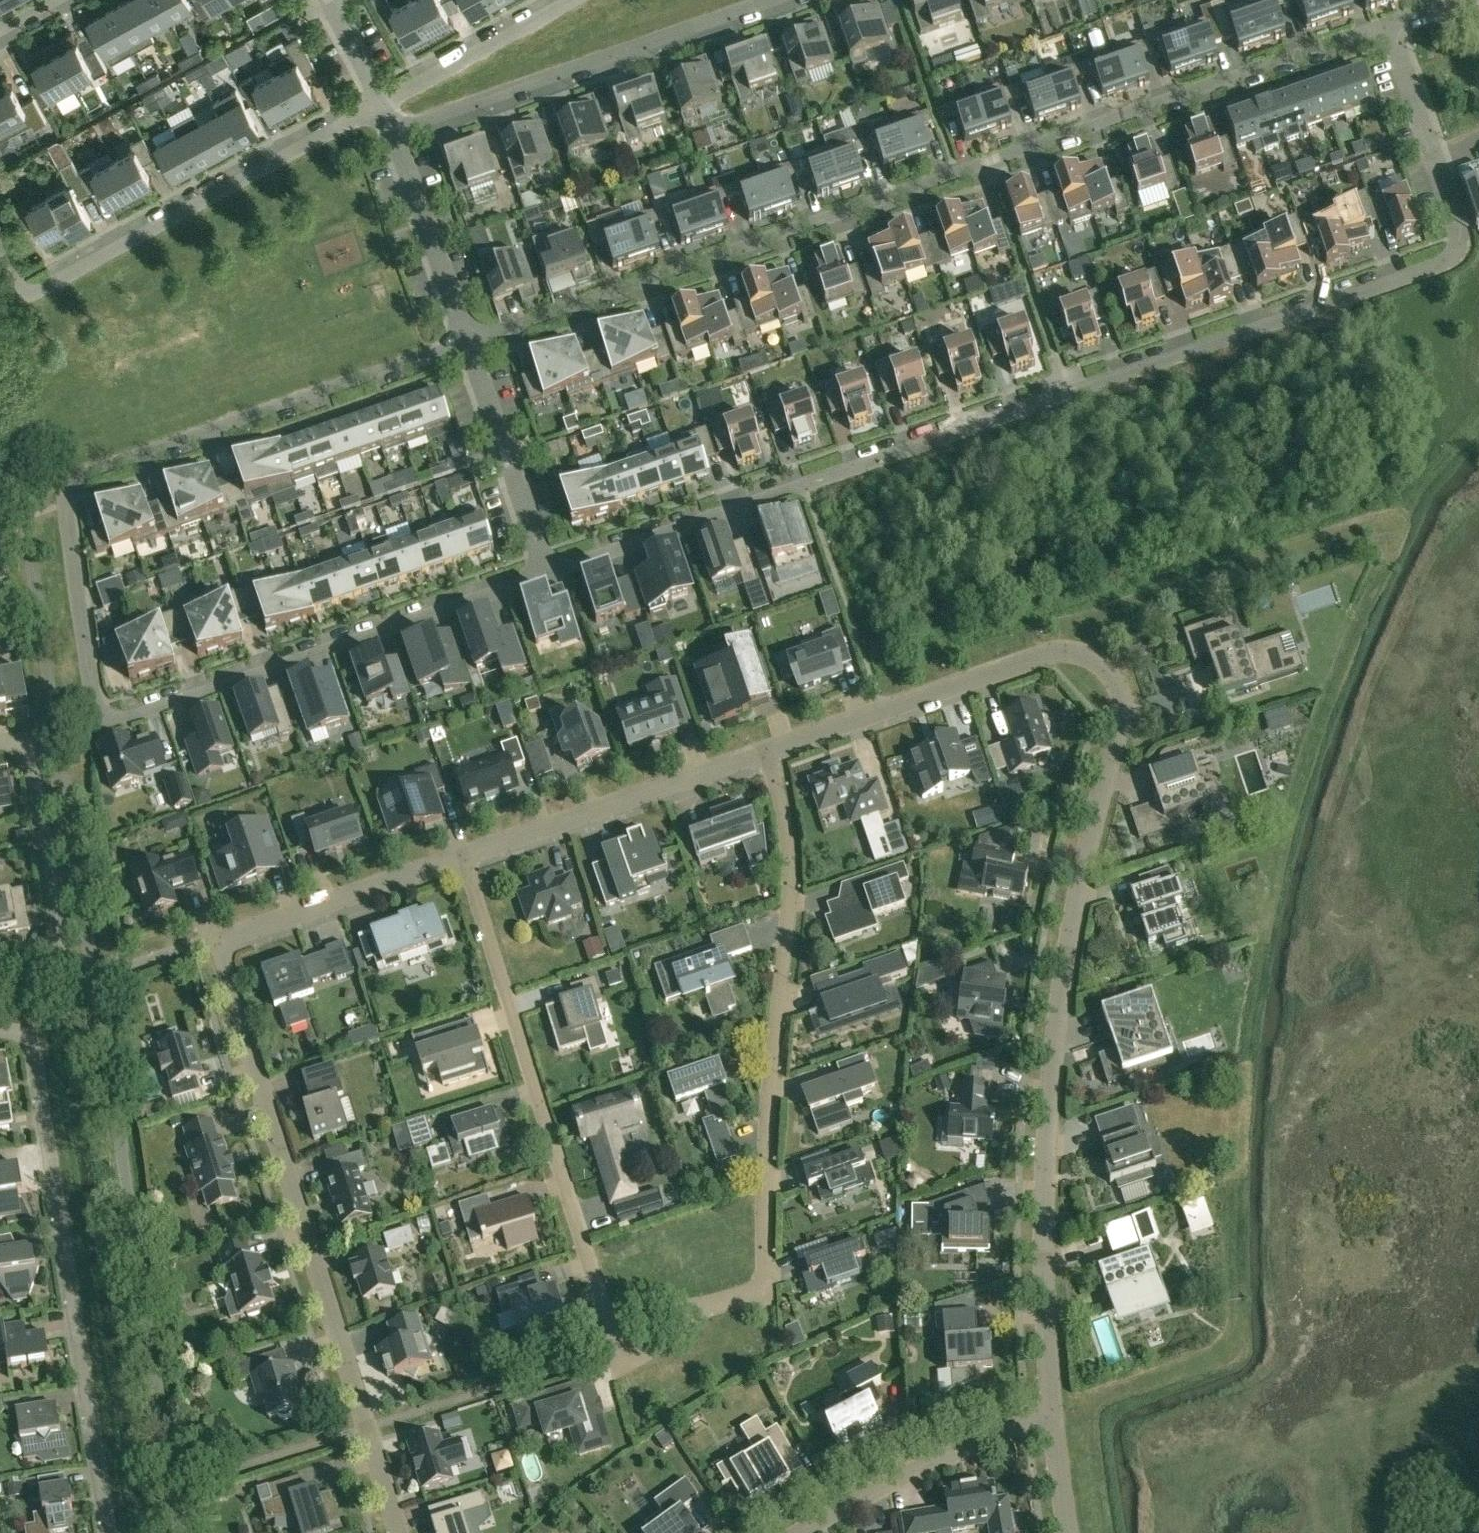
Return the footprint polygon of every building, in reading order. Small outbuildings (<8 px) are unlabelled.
[(110,10),(133,51),(154,39),(132,0),(128,0),(110,10)] [(154,39),(149,28),(169,17),(160,0),(132,0),(154,39)] [(169,17),(191,5),(188,0),(160,0),(169,17)] [(217,0),(195,0),(204,16),(217,9),(213,2),(217,0)] [(267,20),(286,10),(279,0),(277,0),(261,9),(264,14),(267,20)] [(433,34),(414,0),(407,0),(393,8),(389,0),(372,0),(388,29),(400,23),(412,46),(433,34)] [(433,34),(454,23),(442,0),(414,0),(433,34)] [(493,2),(492,0),(463,0),(471,14),(493,2)] [(875,0),(873,0),(860,5),(864,17),(840,25),(833,3),(831,4),(853,68),(868,62),(865,54),(891,45),(875,0)] [(910,0),(909,0),(921,34),(961,20),(954,0),(911,0),(910,0)] [(977,25),(992,20),(989,11),(1015,2),(1014,0),(968,0),(977,25)] [(1215,16),(1219,29),(1229,25),(1239,52),(1262,44),(1247,0),(1235,4),(1237,9),(1215,16)] [(1262,44),(1286,36),(1277,9),(1287,5),(1285,0),(1247,0),(1262,44)] [(1287,5),(1298,2),(1307,28),(1331,20),(1324,0),(1285,0),(1287,5)] [(1331,20),(1354,12),(1350,0),(1324,0),(1331,20)] [(1389,2),(1389,0),(1362,0),(1366,10),(1389,2)] [(880,7),(888,28),(899,26),(892,3),(880,7)] [(1219,29),(1215,16),(1211,6),(1200,9),(1204,21),(1181,29),(1194,67),(1218,59),(1209,32),(1219,29)] [(110,10),(89,22),(111,62),(133,51),(110,10)] [(825,19),(833,44),(842,40),(834,15),(825,19)] [(835,64),(819,19),(803,24),(808,36),(784,44),(776,23),(775,24),(797,87),(812,82),(809,73),(835,64)] [(1143,29),(1147,41),(1151,52),(1162,49),(1171,76),(1194,67),(1181,29),(1158,38),(1153,25),(1143,29)] [(72,31),(51,42),(75,87),(76,86),(72,79),(91,68),(95,75),(107,69),(95,47),(84,53),(72,31)] [(765,37),(770,51),(783,47),(777,32),(765,37)] [(290,50),(270,61),(297,109),(318,97),(305,74),(317,68),(298,35),(285,42),(290,50)] [(238,64),(257,52),(249,38),(230,50),(238,64)] [(762,38),(747,44),(751,55),(728,64),(720,43),(718,43),(728,69),(731,79),(741,107),(756,101),(753,93),(779,83),(762,38)] [(1141,56),(1151,52),(1147,41),(1113,53),(1126,91),(1150,83),(1141,56)] [(51,42),(30,54),(42,76),(31,83),(43,104),(75,87),(51,42)] [(193,61),(204,56),(200,49),(189,54),(193,61)] [(214,56),(221,67),(228,62),(223,51),(214,56)] [(1103,99),(1126,91),(1113,53),(1090,62),(1087,53),(1076,57),(1083,76),(1093,72),(1103,99)] [(183,67),(193,61),(189,54),(179,60),(183,67)] [(944,58),(949,71),(955,69),(951,55),(944,58)] [(1073,79),(1083,76),(1076,57),(1066,60),(1069,68),(1064,70),(1061,62),(1046,67),(1049,75),(1045,76),(1058,114),(1082,106),(1073,79)] [(722,103),(706,58),(691,63),(695,75),(671,83),(664,62),(662,63),(684,126),(699,121),(696,112),(722,103)] [(206,61),(196,67),(200,74),(210,68),(206,61)] [(275,120),(297,109),(270,61),(276,72),(256,82),(246,63),(233,69),(252,104),(263,97),(275,120)] [(196,67),(185,72),(189,79),(200,74),(196,67)] [(728,69),(718,73),(722,83),(731,79),(728,69)] [(1364,70),(1340,78),(1351,108),(1352,108),(1356,120),(1356,119),(1354,113),(1367,108),(1370,115),(1378,112),(1364,70)] [(158,72),(147,77),(151,84),(162,79),(158,72)] [(31,122),(34,127),(47,120),(34,97),(22,103),(7,76),(0,79),(0,139),(31,122)] [(1035,123),(1058,114),(1045,76),(1044,76),(1045,80),(1023,88),(1022,84),(1011,88),(1015,99),(1025,96),(1035,123)] [(137,83),(141,90),(151,84),(147,77),(137,83)] [(652,77),(636,82),(641,94),(617,102),(609,81),(608,81),(630,145),(644,140),(642,131),(667,122),(652,77)] [(1340,78),(1318,86),(1328,116),(1329,116),(1333,128),(1333,127),(1331,121),(1345,116),(1348,122),(1356,120),(1352,108),(1351,108),(1340,78)] [(989,133),(1012,125),(1004,103),(1015,99),(1011,88),(1009,83),(988,91),(986,86),(973,90),(989,134),(989,133)] [(172,98),(164,84),(154,90),(161,104),(172,98)] [(1318,86),(1295,94),(1306,124),(1310,136),(1311,135),(1308,129),(1322,124),(1325,130),(1333,128),(1329,116),(1328,116),(1318,86)] [(236,89),(214,101),(237,141),(258,129),(236,89)] [(143,95),(147,102),(151,109),(161,104),(154,90),(143,95)] [(965,142),(976,138),(977,143),(991,138),(989,133),(989,134),(973,90),(972,91),(976,100),(954,108),(952,103),(941,107),(945,119),(956,115),(965,142)] [(601,99),(605,109),(614,107),(610,94),(601,99)] [(1295,94),(1272,102),(1283,132),(1287,143),(1288,143),(1284,132),(1298,127),(1302,138),(1310,136),(1306,124),(1295,94)] [(610,142),(594,97),(579,102),(583,114),(559,122),(551,101),(550,102),(569,157),(610,142)] [(194,112),(193,112),(216,153),(237,141),(214,101),(219,111),(200,122),(194,112)] [(1272,102),(1250,110),(1260,140),(1261,140),(1265,151),(1261,140),(1275,135),(1279,146),(1287,143),(1283,132),(1272,102)] [(842,110),(848,127),(861,122),(855,105),(842,110)] [(543,111),(548,125),(555,122),(551,108),(543,111)] [(1257,154),(1265,151),(1261,140),(1260,140),(1250,110),(1226,118),(1237,148),(1253,143),(1257,154)] [(195,164),(216,153),(193,112),(172,124),(195,164)] [(929,112),(895,123),(909,166),(922,162),(921,157),(931,153),(922,127),(933,123),(929,112)] [(116,124),(110,113),(98,120),(104,131),(116,124)] [(538,116),(522,122),(526,133),(503,142),(495,121),(494,121),(516,185),(531,179),(528,171),(553,162),(538,116)] [(894,124),(895,128),(873,136),(869,124),(858,128),(862,139),(866,151),(876,147),(884,170),(907,162),(908,166),(909,166),(895,123),(894,124)] [(156,146),(173,176),(195,164),(172,124),(177,134),(156,146)] [(1185,132),(1191,149),(1187,150),(1195,175),(1222,166),(1224,171),(1237,167),(1227,139),(1215,143),(1209,124),(1185,132)] [(134,149),(114,160),(135,197),(156,185),(143,163),(155,157),(143,135),(130,142),(134,149)] [(497,181),(481,136),(466,141),(470,153),(446,161),(439,140),(437,141),(457,195),(497,181)] [(69,184),(50,195),(70,232),(91,221),(79,198),(90,192),(72,158),(62,140),(58,139),(48,145),(69,184)] [(855,155),(866,151),(862,139),(828,151),(841,190),(865,182),(855,155)] [(1374,139),(1365,142),(1368,153),(1378,149),(1374,139)] [(1352,145),(1356,157),(1368,153),(1364,141),(1352,145)] [(1158,163),(1151,144),(1128,152),(1133,168),(1129,170),(1138,195),(1165,186),(1167,191),(1179,187),(1170,159),(1158,163)] [(1328,153),(1332,165),(1344,161),(1340,149),(1328,153)] [(828,151),(794,163),(798,175),(808,171),(817,198),(841,190),(828,151)] [(72,158),(90,192),(101,186),(114,208),(135,197),(114,160),(94,170),(91,163),(78,170),(72,158)] [(794,163),(760,175),(773,213),(797,205),(787,178),(798,175),(794,163)] [(1272,169),(1277,183),(1293,177),(1288,164),(1272,169)] [(6,167),(0,170),(0,179),(10,174),(6,167)] [(1101,167),(1080,174),(1079,174),(1093,217),(1094,217),(1094,215),(1115,208),(1117,215),(1130,210),(1120,180),(1108,184),(1101,167)] [(624,186),(639,181),(634,168),(620,173),(624,186)] [(1047,195),(1057,226),(1058,226),(1057,225),(1069,221),(1071,225),(1093,217),(1079,174),(1080,174),(1078,169),(1054,177),(1060,195),(1049,199),(1047,195)] [(749,221),(773,213),(760,175),(737,183),(734,175),(723,179),(730,198),(740,194),(749,221)] [(719,202),(730,198),(723,179),(713,182),(715,190),(692,198),(705,237),(729,229),(719,202)] [(1472,215),(1476,228),(1478,227),(1478,184),(1463,190),(1472,215)] [(1021,238),(1057,226),(1047,195),(1046,195),(1048,199),(1036,203),(1030,185),(1006,194),(1021,238)] [(1366,192),(1376,222),(1380,231),(1392,227),(1396,241),(1421,233),(1406,191),(1383,199),(1382,197),(1369,201),(1366,192)] [(1355,203),(1334,211),(1348,252),(1349,252),(1371,244),(1364,227),(1376,222),(1366,192),(1353,197),(1355,203)] [(49,244),(70,232),(50,195),(30,206),(26,199),(13,206),(24,228),(37,221),(49,244)] [(681,245),(705,237),(692,198),(669,206),(665,197),(654,201),(658,210),(662,222),(672,218),(681,245)] [(1265,217),(1277,214),(1274,201),(1262,203),(1265,217)] [(1177,210),(1182,222),(1195,218),(1190,205),(1177,210)] [(523,213),(527,225),(543,219),(538,208),(523,213)] [(960,210),(961,215),(960,215),(975,257),(996,249),(999,256),(1012,251),(1001,221),(989,225),(983,208),(961,215),(960,210)] [(658,210),(624,222),(637,260),(660,252),(651,225),(662,222),(658,210)] [(929,236),(939,266),(952,262),(951,259),(972,252),(973,257),(975,257),(960,215),(961,215),(960,210),(936,218),(942,236),(931,240),(929,236)] [(1333,213),(1299,224),(1307,247),(1310,256),(1322,251),(1327,265),(1351,257),(1349,252),(1348,252),(1334,211),(1333,211),(1333,213)] [(1284,223),(1262,231),(1280,281),(1303,273),(1295,251),(1307,247),(1299,224),(1296,217),(1284,221),(1284,223)] [(613,269),(637,260),(624,222),(589,234),(593,245),(604,242),(613,269)] [(912,226),(888,235),(890,240),(891,239),(905,281),(906,280),(905,275),(926,268),(927,270),(939,266),(929,236),(928,236),(929,240),(918,244),(912,226)] [(1230,248),(1230,249),(1241,280),(1241,279),(1240,275),(1251,271),(1257,289),(1280,281),(1262,231),(1265,241),(1244,248),(1243,245),(1231,250),(1230,248)] [(576,286),(592,281),(576,235),(550,244),(547,236),(532,241),(554,304),(556,303),(548,283),(572,274),(576,286)] [(883,288),(905,281),(891,239),(890,240),(868,247),(874,265),(863,269),(873,299),(886,295),(883,288)] [(1208,301),(1210,306),(1233,297),(1227,280),(1238,276),(1240,280),(1241,280),(1230,249),(1196,260),(1195,259),(1209,300),(1208,301)] [(845,271),(839,252),(815,260),(821,277),(817,278),(827,307),(854,298),(854,300),(867,295),(857,267),(845,271)] [(538,299),(522,254),(496,263),(493,254),(479,260),(501,323),(502,322),(495,301),(519,293),(523,305),(538,299)] [(1074,281),(1094,274),(1089,259),(1069,265),(1074,281)] [(1168,295),(1180,291),(1186,308),(1208,301),(1209,300),(1195,259),(1173,267),(1170,260),(1157,265),(1168,295)] [(1136,331),(1160,323),(1153,304),(1165,300),(1156,271),(1143,276),(1143,277),(1117,287),(1127,316),(1130,314),(1136,331)] [(789,275),(767,282),(766,283),(780,325),(802,317),(805,324),(818,319),(807,289),(795,294),(789,275)] [(746,299),(734,303),(737,312),(746,335),(779,324),(780,325),(766,283),(767,282),(765,277),(742,285),(746,299)] [(989,292),(996,308),(1028,297),(1021,281),(989,292)] [(1072,335),(1078,351),(1101,343),(1095,324),(1107,320),(1097,292),(1084,296),(1085,298),(1058,307),(1068,336),(1072,335)] [(719,299),(698,306),(697,307),(712,348),(733,341),(735,347),(748,343),(745,335),(746,335),(737,312),(725,316),(719,299)] [(710,349),(712,348),(697,307),(698,306),(696,301),(672,309),(677,323),(665,327),(675,359),(709,347),(710,349)] [(644,319),(622,327),(637,372),(638,372),(636,367),(656,360),(658,365),(672,360),(663,336),(652,340),(644,319)] [(1005,355),(1012,374),(1035,366),(1030,349),(1033,348),(1023,319),(997,328),(996,327),(983,331),(993,359),(1005,355)] [(605,353),(594,357),(603,384),(637,372),(622,327),(599,335),(605,353)] [(767,335),(772,348),(788,342),(783,329),(767,335)] [(951,374),(958,393),(982,384),(976,368),(980,366),(970,337),(943,347),(942,345),(930,349),(939,378),(951,374)] [(576,343),(553,351),(569,396),(603,384),(594,357),(595,360),(583,364),(576,343)] [(568,396),(569,396),(553,351),(530,359),(537,377),(523,382),(531,404),(566,391),(568,396)] [(904,411),(928,403),(922,386),(926,385),(917,360),(890,369),(889,364),(876,368),(886,396),(898,392),(904,411)] [(850,430),(874,422),(868,405),(872,404),(862,375),(835,384),(835,382),(822,387),(832,415),(844,411),(850,430)] [(724,403),(718,388),(696,395),(703,414),(725,407),(724,403)] [(440,395),(417,403),(430,439),(431,442),(454,434),(451,426),(440,394),(439,394),(440,395)] [(794,449),(818,441),(812,424),(816,423),(806,394),(779,403),(779,401),(766,406),(776,434),(788,430),(794,449)] [(417,403),(394,411),(407,447),(430,439),(417,403)] [(394,411),(372,419),(384,454),(407,447),(394,411)] [(637,416),(639,423),(650,420),(647,412),(637,416)] [(738,469),(762,460),(756,444),(760,442),(750,413),(723,423),(722,421),(710,425),(719,454),(731,450),(738,469)] [(639,423),(637,416),(628,419),(630,426),(639,423)] [(563,421),(568,433),(580,429),(576,417),(563,421)] [(372,419),(349,427),(360,458),(382,450),(383,455),(384,454),(372,419)] [(691,429),(669,437),(685,481),(708,474),(703,459),(714,455),(704,424),(691,429)] [(349,427),(326,434),(337,465),(360,458),(349,427)] [(591,432),(594,439),(604,436),(601,428),(591,432)] [(443,440),(448,454),(468,446),(463,432),(443,440)] [(594,439),(591,432),(583,435),(585,442),(594,439)] [(326,434),(304,442),(316,478),(317,477),(316,473),(337,465),(326,434)] [(669,442),(648,449),(662,489),(685,481),(669,437),(668,437),(669,442)] [(565,441),(557,444),(561,455),(569,452),(565,441)] [(281,445),(279,445),(295,490),(296,490),(294,485),(316,478),(304,442),(283,449),(281,445)] [(547,459),(561,455),(557,444),(543,448),(547,459)] [(279,445),(256,453),(272,498),(295,490),(279,445)] [(648,454),(627,462),(640,497),(662,489),(648,449),(647,450),(648,454)] [(240,480),(228,484),(229,486),(237,510),(242,524),(255,520),(250,506),(272,498),(256,453),(233,461),(240,480)] [(603,465),(619,510),(621,509),(619,504),(640,497),(627,462),(605,470),(603,465)] [(603,465),(581,473),(596,518),(619,510),(603,465)] [(443,477),(452,474),(449,466),(440,469),(443,477)] [(210,469),(188,477),(203,522),(237,510),(229,486),(218,490),(210,469)] [(433,480),(443,477),(440,469),(431,471),(433,480)] [(445,482),(449,495),(476,485),(472,473),(445,482)] [(580,478),(559,486),(573,526),(596,518),(581,473),(579,474),(580,478)] [(161,510),(169,534),(203,522),(188,477),(165,485),(171,503),(160,507),(161,510)] [(395,485),(397,492),(406,489),(404,482),(395,485)] [(445,482),(435,485),(442,506),(451,503),(451,502),(451,501),(449,495),(445,482)] [(397,492),(395,485),(386,488),(388,495),(397,492)] [(349,500),(350,500),(347,491),(337,495),(343,511),(352,508),(349,500)] [(142,493),(119,501),(135,546),(169,534),(161,510),(149,514),(142,493)] [(399,498),(402,505),(411,502),(408,495),(399,498)] [(359,497),(350,500),(349,500),(352,508),(361,505),(359,497)] [(402,505),(399,498),(390,501),(393,508),(402,505)] [(134,546),(135,546),(119,501),(96,509),(104,531),(91,535),(98,553),(132,541),(134,546)] [(441,517),(443,523),(482,511),(480,504),(441,517)] [(354,514),(356,521),(366,517),(364,510),(354,514)] [(797,510),(759,523),(766,542),(754,546),(763,572),(775,568),(792,570),(800,567),(811,550),(797,510)] [(304,516),(307,524),(316,520),(314,513),(304,516)] [(356,521),(354,514),(345,517),(351,536),(361,533),(356,521)] [(307,524),(304,516),(295,519),(298,527),(307,524)] [(458,520),(458,521),(470,556),(492,548),(493,549),(494,549),(483,517),(460,525),(458,520)] [(458,521),(435,528),(447,564),(470,556),(458,521)] [(308,529),(311,537),(313,536),(315,545),(323,542),(318,526),(308,529)] [(435,528),(413,536),(425,572),(447,564),(435,528)] [(276,529),(266,532),(269,539),(278,536),(276,529)] [(311,537),(308,529),(299,532),(302,540),(311,537)] [(713,583),(740,574),(744,586),(758,581),(745,546),(735,549),(731,548),(726,532),(715,536),(714,532),(700,537),(701,541),(698,542),(713,583)] [(413,536),(390,544),(402,580),(425,572),(413,536)] [(267,556),(285,550),(280,537),(263,543),(267,556)] [(390,549),(369,556),(379,587),(402,580),(390,544),(389,545),(390,549)] [(638,575),(651,614),(667,609),(665,602),(692,592),(676,545),(647,555),(652,570),(638,575)] [(9,578),(5,553),(0,554),(0,579),(9,578)] [(369,556),(346,564),(357,595),(379,587),(369,556)] [(346,564),(323,572),(334,603),(357,595),(346,564)] [(610,568),(581,578),(597,623),(624,613),(626,618),(641,613),(631,585),(617,590),(610,568)] [(143,570),(126,576),(130,587),(146,581),(143,570)] [(300,575),(299,576),(313,616),(315,615),(313,610),(334,603),(323,572),(302,580),(300,575)] [(276,578),(275,579),(290,624),(313,616),(299,576),(277,583),(276,578)] [(97,586),(101,598),(125,590),(121,578),(97,586)] [(275,579),(240,591),(249,617),(260,613),(267,632),(290,624),(275,579)] [(535,594),(521,599),(536,644),(577,630),(581,641),(582,640),(563,586),(535,595),(535,594)] [(101,598),(105,610),(129,602),(125,590),(101,598)] [(221,647),(243,640),(236,618),(248,614),(249,617),(240,591),(227,595),(228,600),(208,607),(206,602),(206,603),(221,647)] [(819,595),(825,612),(838,607),(833,591),(819,595)] [(206,603),(171,614),(180,638),(181,641),(192,637),(198,655),(221,647),(206,603)] [(488,612),(461,622),(468,641),(464,643),(470,660),(474,658),(477,669),(499,661),(504,677),(524,670),(512,635),(498,640),(488,612)] [(160,623),(139,631),(153,671),(175,663),(168,642),(180,638),(171,614),(158,619),(160,623)] [(1184,632),(1195,663),(1208,659),(1222,699),(1260,686),(1258,681),(1274,676),(1270,665),(1284,660),(1284,659),(1288,658),(1281,638),(1257,646),(1259,651),(1245,656),(1232,616),(1184,632)] [(652,630),(657,647),(675,640),(670,625),(652,630)] [(805,655),(803,649),(781,657),(788,678),(795,676),(800,691),(842,676),(836,661),(850,657),(840,630),(818,638),(822,649),(805,655)] [(130,679),(153,671),(139,631),(103,643),(109,661),(122,657),(130,679)] [(433,633),(405,643),(421,688),(441,681),(445,692),(468,685),(452,639),(437,644),(433,633)] [(732,663),(697,675),(715,726),(749,714),(747,707),(769,699),(764,683),(771,680),(763,655),(755,658),(750,642),(727,650),(732,663)] [(656,653),(660,666),(675,661),(669,647),(656,653)] [(408,695),(396,662),(383,666),(378,652),(353,661),(367,703),(392,694),(394,700),(408,695)] [(22,669),(21,669),(21,670),(1,674),(0,669),(0,712),(8,711),(7,706),(27,703),(27,704),(28,703),(22,669)] [(348,722),(332,677),(313,684),(309,674),(291,681),(306,726),(319,722),(322,731),(348,722)] [(540,675),(526,680),(530,692),(544,687),(540,675)] [(650,690),(656,706),(620,719),(630,749),(674,734),(671,727),(684,722),(671,683),(650,690)] [(264,688),(233,698),(239,716),(242,715),(250,737),(276,728),(279,736),(293,731),(282,698),(269,703),(264,688)] [(459,699),(463,714),(478,708),(473,694),(459,699)] [(1016,746),(1002,750),(1011,776),(1035,768),(1031,758),(1052,751),(1046,734),(1049,732),(1051,729),(1047,718),(1043,716),(1040,717),(1035,703),(1004,714),(1016,746)] [(692,710),(695,722),(710,716),(707,705),(692,710)] [(1264,715),(1269,730),(1292,723),(1287,708),(1264,715)] [(193,719),(200,739),(188,743),(199,776),(222,768),(217,754),(232,749),(218,710),(193,719)] [(598,729),(575,717),(554,725),(566,757),(574,755),(578,767),(608,757),(598,729)] [(416,734),(419,744),(431,740),(428,729),(416,734)] [(928,749),(908,755),(923,798),(943,792),(940,782),(949,778),(950,781),(970,774),(972,773),(974,779),(979,784),(986,785),(992,783),(977,740),(960,746),(955,731),(935,738),(939,748),(929,751),(928,749)] [(348,737),(352,753),(366,748),(359,733),(348,737)] [(129,739),(100,748),(114,790),(143,780),(141,776),(164,768),(155,739),(132,746),(129,739)] [(502,746),(505,757),(457,774),(468,805),(485,799),(487,803),(501,798),(499,795),(517,788),(510,769),(526,764),(517,740),(502,746)] [(527,748),(531,763),(548,755),(541,741),(527,748)] [(1183,763),(1182,759),(1181,757),(1180,756),(1179,755),(1179,754),(1178,753),(1176,752),(1175,751),(1173,751),(1170,750),(1169,750),(1167,751),(1165,752),(1163,753),(1162,754),(1161,756),(1160,758),(1159,759),(1159,762),(1159,763),(1159,765),(1161,770),(1149,774),(1159,802),(1131,812),(1140,839),(1165,830),(1167,829),(1168,829),(1170,827),(1170,826),(1171,825),(1171,824),(1172,823),(1172,822),(1172,820),(1172,819),(1171,817),(1200,807),(1204,817),(1224,810),(1215,782),(1202,787),(1193,760),(1183,763)] [(1207,783),(1218,781),(1214,759),(1202,761),(1207,783)] [(810,781),(809,781),(809,783),(810,782),(820,812),(820,813),(820,814),(822,814),(822,813),(856,801),(863,820),(888,811),(878,783),(867,787),(859,765),(859,764),(857,764),(858,765),(841,770),(839,762),(824,767),(827,775),(811,781),(810,781)] [(403,792),(404,795),(381,803),(391,832),(424,822),(425,824),(442,818),(434,794),(445,790),(436,766),(424,770),(429,783),(403,792)] [(15,807),(15,808),(16,808),(9,773),(8,773),(8,775),(0,776),(0,810),(15,807)] [(251,776),(255,787),(266,783),(263,776),(258,774),(251,776)] [(1256,781),(1261,794),(1273,790),(1269,777),(1256,781)] [(183,778),(166,784),(175,809),(191,803),(183,778)] [(1025,802),(1019,785),(1008,789),(1006,783),(997,786),(999,792),(1006,816),(1020,812),(1017,805),(1025,802)] [(193,792),(198,807),(212,801),(209,792),(202,789),(193,792)] [(725,850),(744,843),(752,867),(757,865),(758,866),(763,865),(763,863),(767,862),(768,868),(769,867),(764,827),(763,827),(763,829),(757,831),(752,817),(747,819),(742,805),(712,815),(717,829),(691,838),(701,866),(727,857),(725,850)] [(987,810),(991,826),(1005,822),(1001,806),(987,810)] [(301,848),(314,844),(318,857),(361,842),(351,813),(309,827),(305,815),(291,820),(301,848)] [(178,824),(185,828),(189,826),(185,814),(176,817),(178,824)] [(236,853),(213,861),(223,890),(271,873),(267,862),(278,858),(282,870),(283,869),(267,822),(241,831),(245,843),(234,847),(236,853)] [(898,825),(883,830),(892,856),(907,851),(898,825)] [(995,892),(994,896),(1009,900),(1010,895),(1023,898),(1029,870),(1013,866),(1016,852),(1014,852),(1019,829),(1013,827),(980,838),(978,845),(977,845),(972,871),(967,870),(962,891),(981,895),(982,889),(995,892)] [(17,835),(19,846),(31,844),(29,832),(17,835)] [(629,844),(626,845),(625,843),(602,851),(606,863),(593,867),(606,906),(651,891),(647,880),(667,872),(655,835),(644,839),(642,834),(627,839),(629,844)] [(175,904),(171,893),(197,884),(188,857),(162,866),(161,863),(134,872),(136,877),(133,878),(132,881),(135,891),(138,892),(141,891),(149,913),(175,904)] [(833,917),(827,919),(836,943),(862,934),(858,923),(906,907),(897,883),(908,880),(903,865),(865,878),(870,892),(829,906),(833,917)] [(1143,891),(1132,894),(1139,916),(1143,914),(1146,923),(1142,924),(1149,945),(1163,940),(1166,949),(1188,942),(1185,933),(1186,932),(1184,927),(1183,927),(1178,912),(1177,912),(1175,904),(1184,901),(1178,882),(1174,883),(1169,869),(1139,879),(1143,891)] [(571,876),(555,882),(551,870),(545,873),(528,878),(532,890),(518,894),(528,923),(546,917),(549,924),(572,916),(569,909),(581,905),(571,876)] [(1201,883),(1187,886),(1192,905),(1206,901),(1201,883)] [(0,894),(0,933),(16,930),(16,932),(31,930),(23,889),(0,894)] [(400,919),(401,922),(372,932),(380,955),(375,957),(380,971),(401,964),(399,959),(429,949),(430,953),(455,945),(447,920),(439,923),(435,911),(418,916),(417,913),(400,919)] [(673,961),(655,968),(667,1002),(684,996),(686,1000),(705,993),(709,1003),(710,1003),(715,1017),(727,1013),(727,1011),(737,1008),(729,985),(732,984),(724,959),(752,950),(744,927),(710,938),(713,947),(691,955),(696,967),(677,974),(673,961)] [(610,960),(626,955),(621,941),(611,945),(608,937),(603,939),(610,960)] [(313,995),(308,981),(309,980),(313,983),(336,975),(337,979),(354,973),(343,942),(325,949),(327,952),(301,961),(300,958),(262,971),(276,1008),(279,1007),(287,1030),(310,1022),(303,1003),(299,1001),(299,1000),(313,995)] [(902,948),(908,965),(918,962),(919,943),(902,948)] [(591,962),(605,957),(600,944),(586,949),(591,962)] [(353,952),(359,971),(365,969),(359,950),(353,952)] [(825,1009),(815,1012),(822,1031),(851,1021),(849,1015),(864,1010),(866,1016),(895,1006),(887,981),(905,975),(899,956),(864,968),(866,973),(818,990),(825,1009)] [(992,963),(954,976),(958,986),(963,987),(958,1020),(977,1023),(976,1033),(1000,1037),(1005,1004),(1003,1004),(1006,982),(998,981),(992,963)] [(606,975),(610,988),(623,984),(619,972),(606,975)] [(914,993),(922,990),(924,974),(916,978),(914,993)] [(559,1052),(589,1043),(585,1030),(600,1026),(593,1005),(603,1002),(596,979),(571,987),(575,1000),(546,1009),(559,1052)] [(1116,1052),(1099,1058),(1108,1085),(1167,1066),(1165,1060),(1173,1058),(1152,995),(1102,1012),(1116,1052)] [(477,1031),(475,1031),(476,1033),(452,1041),(448,1028),(414,1039),(413,1036),(412,1036),(429,1092),(430,1092),(424,1072),(438,1068),(443,1085),(488,1071),(488,1074),(490,1073),(477,1031)] [(191,1037),(179,1041),(177,1031),(159,1037),(162,1046),(160,1047),(164,1060),(158,1062),(162,1074),(168,1072),(172,1084),(168,1085),(173,1100),(200,1092),(196,1078),(203,1076),(191,1037)] [(1196,1060),(1228,1052),(1225,1037),(1192,1046),(1196,1060)] [(819,1135),(853,1123),(848,1109),(863,1104),(860,1096),(875,1090),(864,1057),(837,1066),(842,1080),(804,1093),(819,1135)] [(12,1126),(5,1073),(8,1072),(6,1058),(0,1059),(0,1128),(12,1126)] [(669,1081),(677,1103),(704,1094),(712,1118),(702,1122),(713,1151),(733,1144),(725,1121),(736,1117),(718,1064),(720,1064),(719,1062),(701,1069),(701,1070),(669,1081)] [(330,1069),(296,1079),(301,1095),(308,1093),(312,1106),(305,1108),(314,1140),(346,1130),(338,1105),(337,1101),(344,1098),(339,1082),(334,1084),(330,1069)] [(951,1090),(947,1076),(935,1080),(939,1094),(951,1090)] [(963,1146),(963,1140),(993,1142),(995,1112),(983,1111),(984,1105),(986,1105),(987,1085),(957,1084),(956,1100),(960,1100),(960,1109),(950,1109),(949,1121),(943,1121),(942,1145),(963,1146)] [(592,1140),(612,1205),(638,1197),(618,1131),(642,1124),(634,1094),(575,1112),(585,1142),(592,1140)] [(345,1101),(353,1126),(362,1123),(354,1099),(345,1101)] [(158,1117),(154,1105),(145,1108),(148,1119),(158,1117)] [(1112,1166),(1105,1168),(1111,1184),(1117,1182),(1120,1189),(1152,1178),(1150,1171),(1156,1169),(1153,1160),(1160,1158),(1159,1157),(1159,1155),(1159,1153),(1159,1151),(1159,1150),(1159,1148),(1158,1146),(1157,1145),(1157,1143),(1156,1142),(1153,1139),(1153,1138),(1143,1141),(1132,1109),(1097,1121),(1104,1144),(1103,1144),(1108,1159),(1110,1158),(1112,1166)] [(445,1128),(451,1145),(428,1152),(434,1171),(453,1166),(450,1158),(454,1156),(455,1158),(470,1154),(472,1160),(498,1151),(496,1145),(511,1141),(501,1110),(467,1121),(466,1116),(451,1121),(453,1125),(445,1128)] [(170,1120),(173,1128),(181,1125),(179,1118),(170,1120)] [(434,1144),(431,1133),(426,1118),(406,1124),(414,1150),(434,1144)] [(218,1140),(213,1122),(184,1131),(190,1149),(186,1150),(199,1193),(212,1189),(217,1206),(237,1200),(232,1183),(235,1182),(222,1139),(218,1140)] [(395,1129),(398,1140),(410,1137),(406,1126),(395,1129)] [(880,1144),(886,1161),(898,1157),(898,1138),(880,1144)] [(372,1216),(358,1171),(367,1168),(362,1153),(333,1162),(338,1176),(327,1179),(341,1226),(372,1216)] [(809,1188),(816,1185),(821,1201),(876,1183),(870,1165),(865,1167),(860,1154),(804,1173),(809,1188)] [(7,1219),(8,1225),(31,1222),(22,1203),(20,1203),(19,1196),(23,1196),(19,1166),(0,1169),(0,1221),(7,1219)] [(928,1206),(928,1222),(929,1222),(929,1235),(942,1235),(942,1252),(990,1252),(991,1220),(979,1220),(979,1210),(991,1206),(984,1188),(990,1186),(990,1184),(928,1206)] [(536,1222),(530,1205),(528,1197),(491,1209),(488,1196),(459,1205),(471,1243),(483,1239),(483,1241),(487,1240),(486,1238),(503,1233),(508,1250),(539,1241),(533,1223),(536,1222)] [(631,1224),(627,1212),(617,1215),(620,1227),(631,1224)] [(1156,1240),(1147,1214),(1107,1228),(1116,1254),(1156,1240)] [(431,1243),(442,1240),(436,1223),(426,1227),(431,1243)] [(453,1235),(449,1223),(440,1226),(443,1238),(453,1235)] [(385,1237),(390,1251),(414,1243),(410,1229),(385,1237)] [(896,1230),(878,1237),(874,1238),(879,1253),(896,1247),(896,1230)] [(28,1299),(39,1269),(35,1267),(32,1247),(10,1251),(7,1238),(0,1239),(0,1284),(14,1301),(28,1299)] [(809,1275),(803,1277),(809,1295),(866,1275),(860,1259),(866,1257),(861,1243),(805,1262),(809,1275)] [(247,1245),(220,1253),(225,1270),(228,1269),(234,1286),(225,1303),(231,1319),(247,1314),(248,1317),(260,1313),(259,1310),(276,1305),(275,1304),(273,1304),(268,1288),(274,1286),(269,1272),(264,1273),(259,1259),(261,1259),(261,1258),(251,1260),(247,1245)] [(352,1261),(354,1267),(350,1268),(354,1282),(358,1281),(364,1300),(379,1296),(380,1300),(394,1296),(392,1292),(396,1291),(384,1251),(352,1261)] [(1098,1269),(1105,1291),(1116,1287),(1119,1294),(1118,1294),(1125,1314),(1161,1301),(1152,1276),(1158,1274),(1150,1251),(1098,1269)] [(496,1292),(504,1316),(512,1313),(517,1329),(521,1328),(527,1340),(554,1326),(551,1319),(564,1315),(555,1286),(525,1295),(521,1284),(496,1292)] [(478,1298),(489,1295),(486,1286),(476,1290),(478,1298)] [(944,1331),(947,1371),(951,1371),(953,1390),(978,1379),(977,1378),(976,1378),(976,1369),(993,1367),(991,1336),(977,1337),(976,1315),(936,1318),(937,1332),(944,1331)] [(376,1350),(380,1364),(383,1363),(388,1377),(404,1371),(415,1377),(420,1366),(432,1363),(428,1350),(433,1340),(424,1335),(418,1316),(389,1325),(392,1338),(396,1337),(396,1340),(397,1340),(395,1344),(376,1350)] [(895,1334),(893,1317),(877,1318),(878,1335),(895,1334)] [(1110,1366),(1131,1362),(1122,1317),(1101,1321),(1110,1366)] [(45,1334),(26,1337),(24,1324),(0,1328),(0,1357),(6,1356),(9,1370),(50,1364),(45,1334)] [(236,1366),(240,1380),(252,1377),(256,1391),(261,1389),(270,1419),(278,1416),(281,1419),(285,1420),(289,1419),(292,1416),(293,1412),(301,1409),(291,1380),(296,1378),(292,1364),(271,1370),(266,1356),(236,1366)] [(840,1450),(852,1444),(853,1445),(864,1439),(864,1438),(883,1428),(874,1410),(882,1406),(873,1388),(881,1384),(872,1366),(848,1378),(857,1395),(839,1404),(844,1414),(827,1423),(840,1450)] [(533,1401),(539,1422),(543,1421),(548,1436),(572,1429),(580,1453),(609,1444),(594,1397),(576,1402),(572,1389),(533,1401)] [(61,1434),(56,1406),(16,1413),(19,1432),(15,1438),(28,1447),(30,1459),(38,1458),(46,1464),(48,1460),(69,1457),(65,1433),(61,1434)] [(441,1417),(445,1432),(462,1426),(458,1412),(441,1417)] [(791,1479),(787,1474),(779,1460),(792,1452),(777,1427),(766,1434),(757,1419),(740,1429),(755,1454),(745,1460),(744,1459),(731,1467),(728,1462),(717,1469),(726,1484),(722,1486),(723,1487),(731,1482),(738,1493),(739,1493),(738,1491),(743,1488),(751,1501),(764,1493),(765,1495),(791,1479)] [(408,1444),(413,1460),(413,1461),(414,1461),(417,1472),(416,1472),(417,1474),(417,1473),(422,1490),(453,1480),(450,1469),(467,1463),(460,1440),(443,1446),(439,1434),(408,1444)] [(667,1434),(656,1441),(663,1452),(674,1444),(667,1434)] [(73,1530),(70,1511),(73,1511),(69,1487),(66,1487),(64,1475),(38,1479),(43,1514),(33,1516),(34,1517),(36,1516),(37,1527),(27,1528),(28,1532),(54,1532),(73,1530)] [(274,1485),(257,1490),(266,1520),(297,1521),(300,1532),(331,1532),(328,1525),(340,1522),(331,1492),(319,1496),(317,1488),(305,1491),(301,1477),(274,1485)] [(682,1509),(698,1498),(686,1480),(655,1503),(662,1513),(645,1525),(650,1531),(647,1532),(699,1532),(682,1509)] [(8,1484),(10,1498),(24,1496),(22,1482),(8,1484)] [(923,1512),(912,1514),(902,1515),(905,1532),(953,1532),(952,1531),(988,1525),(990,1532),(1014,1532),(1008,1497),(996,1499),(994,1483),(977,1486),(976,1485),(961,1488),(961,1489),(944,1492),(947,1508),(923,1512)] [(203,1507),(217,1503),(214,1491),(200,1495),(203,1507)] [(463,1515),(486,1508),(481,1494),(429,1510),(433,1523),(432,1523),(435,1532),(468,1532),(463,1515)]
